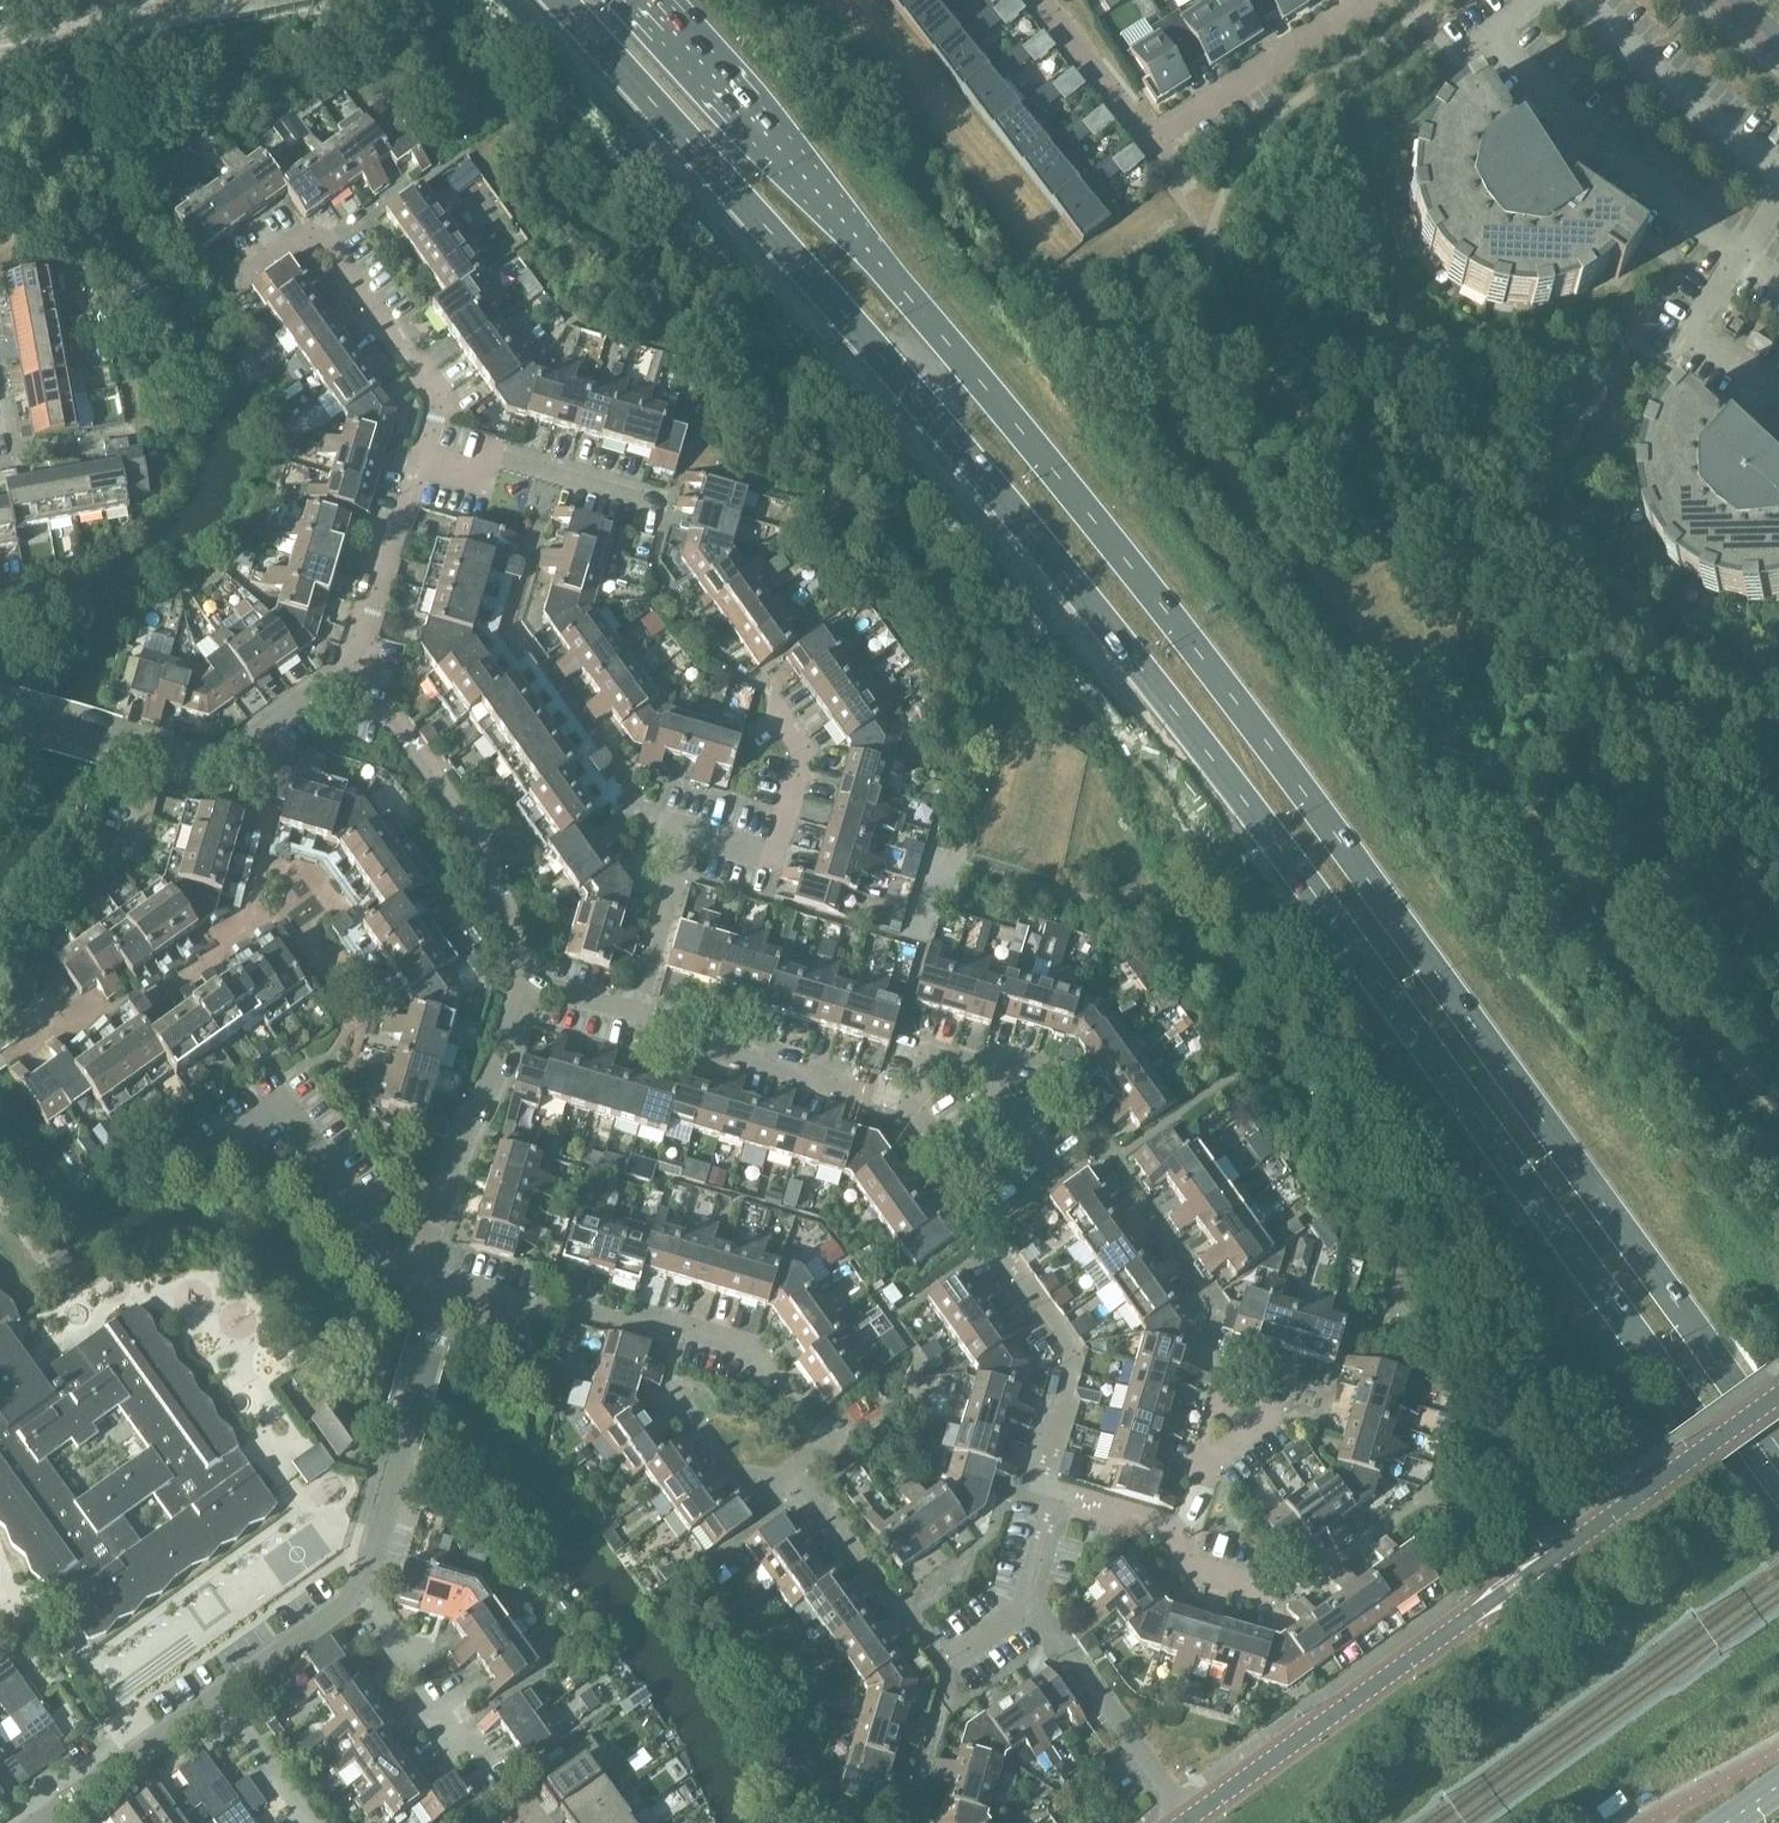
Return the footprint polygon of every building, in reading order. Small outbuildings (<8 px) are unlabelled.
[(903,19),(926,1),(926,0),(888,0),(903,19)] [(903,19),(933,56),(955,38),(954,36),(936,13),(953,0),(926,0),(926,1),(903,19)] [(1203,3),(1235,53),(1251,42),(1250,41),(1258,36),(1253,28),(1265,20),(1252,0),(1208,0),(1203,3)] [(1265,20),(1276,13),(1282,22),(1307,6),(1303,0),(1252,0),(1265,20)] [(1178,13),(1164,22),(1193,67),(1204,60),(1210,69),(1235,53),(1203,3),(1181,18),(1178,13)] [(991,8),(954,36),(956,38),(955,38),(933,57),(962,94),(985,76),(984,74),(966,51),(1003,22),(991,8)] [(1193,67),(1164,22),(1149,31),(1152,36),(1129,51),(1148,79),(1142,83),(1156,105),(1179,90),(1178,88),(1186,83),(1181,75),(1193,67)] [(1021,45),(984,74),(985,76),(962,94),(992,132),(1015,113),(1014,112),(996,89),(1032,60),(1021,45)] [(992,132),(1022,169),(1045,151),(1044,149),(1025,126),(1062,97),(1051,83),(1014,112),(1015,113),(992,132)] [(1557,213),(1478,91),(1462,100),(1441,118),(1431,131),(1418,156),(1414,172),(1411,200),(1414,216),(1422,243),(1430,257),(1448,278),(1461,288),(1484,300),(1502,305),(1527,307),(1541,306),(1550,304),(1567,299),(1584,290),(1597,280),(1607,272),(1618,279),(1642,245),(1569,195),(1557,213)] [(393,115),(372,130),(370,131),(390,159),(390,160),(396,169),(410,159),(422,175),(431,168),(393,115)] [(1022,169),(1051,207),(1075,188),(1073,187),(1055,164),(1092,135),(1080,120),(1044,149),(1045,151),(1022,169)] [(365,121),(343,137),(381,190),(389,184),(378,169),(390,160),(390,159),(370,131),(372,130),(365,121)] [(314,157),(301,167),(328,204),(349,189),(322,152),(311,136),(303,142),(314,157)] [(343,137),(322,152),(349,189),(362,180),(373,196),(381,190),(343,137)] [(235,149),(227,155),(265,208),(286,193),(287,192),(268,166),(269,166),(260,155),(246,165),(235,149)] [(231,176),(217,186),(244,223),(265,208),(227,155),(219,160),(231,176)] [(1075,188),(1051,207),(1082,245),(1105,226),(1085,202),(1121,173),(1110,158),(1073,187),(1075,188)] [(276,160),(269,166),(268,166),(287,192),(286,193),(306,220),(328,204),(301,167),(288,176),(276,160)] [(193,179),(185,185),(223,238),(244,223),(217,186),(204,195),(193,179)] [(223,238),(185,185),(177,190),(189,206),(175,217),(201,254),(223,238)] [(386,214),(401,236),(454,198),(449,190),(433,202),(423,188),(386,214)] [(460,206),(454,198),(401,236),(416,257),(454,231),(444,217),(460,206)] [(416,257),(432,278),(485,240),(479,232),(463,244),(454,231),(416,257)] [(432,278),(446,298),(447,299),(470,283),(471,284),(485,274),(474,259),(490,248),(485,240),(432,278)] [(252,288),(267,309),(321,271),(315,263),(299,275),(289,261),(252,288)] [(267,309),(282,330),(320,304),(310,290),(326,279),(321,271),(267,309)] [(9,304),(54,296),(49,272),(4,280),(5,282),(0,282),(0,295),(7,293),(9,304)] [(432,308),(448,330),(501,292),(495,284),(479,296),(471,284),(470,283),(447,299),(446,298),(432,308)] [(448,330),(463,351),(500,325),(491,311),(507,300),(501,292),(448,330)] [(2,329),(58,319),(54,296),(9,304),(11,315),(0,317),(0,320),(2,329)] [(320,304),(282,330),(298,352),(351,313),(345,306),(329,317),(320,304)] [(298,352),(313,373),(350,346),(340,333),(356,321),(351,313),(298,352)] [(15,339),(19,361),(41,357),(40,345),(62,341),(58,319),(2,329),(4,341),(15,339)] [(1725,333),(1736,340),(1745,327),(1734,320),(1725,333)] [(463,351),(478,372),(531,334),(526,326),(510,338),(500,325),(463,351)] [(596,331),(582,327),(579,338),(593,342),(596,331)] [(478,372),(493,394),(530,367),(521,353),(537,342),(531,334),(478,372)] [(1775,347),(1754,334),(1746,346),(1767,359),(1775,347)] [(10,374),(12,386),(68,375),(62,341),(40,345),(41,357),(19,361),(21,372),(10,374)] [(313,373),(328,393),(381,355),(375,347),(359,359),(350,346),(313,373)] [(657,349),(648,380),(656,383),(665,352),(657,349)] [(328,393),(343,415),(380,388),(371,375),(387,363),(381,355),(328,393)] [(528,419),(553,426),(571,363),(562,360),(557,379),(541,375),(528,419)] [(553,426),(578,433),(591,389),(575,385),(581,366),(571,363),(553,426)] [(507,412),(528,419),(541,375),(535,373),(530,367),(493,394),(507,412)] [(25,395),(29,418),(52,413),(50,402),(72,398),(68,375),(12,386),(14,397),(25,395)] [(578,433),(603,440),(621,378),(612,375),(606,394),(591,389),(578,433)] [(603,440),(627,448),(640,404),(625,399),(630,380),(621,378),(603,440)] [(640,404),(627,448),(651,455),(652,455),(665,411),(664,411),(650,406),(655,388),(646,385),(640,404)] [(347,421),(346,427),(389,440),(397,412),(380,388),(343,415),(347,421)] [(52,413),(29,418),(31,428),(20,430),(22,442),(33,440),(34,441),(79,433),(72,398),(50,402),(52,413)] [(1689,398),(1676,411),(1660,433),(1653,448),(1647,476),(1647,492),(1651,518),(1654,527),(1660,539),(1672,559),(1683,571),(1705,586),(1721,593),(1748,600),(1765,600),(1778,598),(1778,481),(1689,398)] [(652,455),(651,455),(647,468),(674,476),(687,432),(670,428),(676,409),(665,406),(664,411),(665,411),(652,455)] [(322,437),(319,446),(382,464),(389,440),(346,427),(341,443),(322,437)] [(117,454),(120,465),(126,498),(127,498),(150,494),(141,449),(129,452),(127,440),(115,442),(117,454)] [(106,456),(117,454),(115,442),(104,444),(106,456)] [(336,461),(331,477),(375,489),(382,464),(319,446),(317,455),(336,461)] [(61,464),(71,520),(105,514),(101,491),(90,493),(86,471),(75,473),(73,462),(61,464)] [(44,501),(49,524),(71,520),(61,464),(49,466),(51,477),(29,481),(33,503),(44,501)] [(101,491),(105,514),(129,510),(127,498),(126,498),(120,465),(86,471),(90,493),(101,491)] [(5,486),(9,503),(14,531),(15,531),(49,524),(44,501),(33,503),(29,481),(18,483),(16,472),(4,474),(6,486),(5,486)] [(701,491),(696,505),(696,506),(740,519),(748,493),(685,475),(682,485),(701,491)] [(375,489),(331,477),(327,492),(308,487),(305,497),(367,515),(375,489)] [(693,516),(689,531),(732,544),(740,519),(696,506),(696,505),(678,500),(675,510),(693,516)] [(0,504),(0,551),(18,548),(15,531),(14,531),(9,503),(0,504)] [(283,519),(280,528),(343,547),(351,521),(307,508),(302,524),(283,519)] [(570,525),(565,541),(609,554),(617,528),(554,509),(551,520),(570,525)] [(487,585),(486,586),(500,591),(498,597),(508,600),(513,580),(490,573),(498,544),(517,550),(520,540),(457,521),(450,546),(436,542),(429,568),(487,585)] [(296,543),(292,559),(336,571),(343,547),(280,528),(277,537),(296,543)] [(681,559),(698,583),(735,556),(731,550),(732,544),(689,531),(681,559)] [(560,557),(542,551),(539,560),(602,578),(609,554),(565,541),(560,557)] [(698,583),(713,604),(766,566),(761,558),(745,569),(735,556),(698,583)] [(268,569),(266,578),(329,596),(336,571),(292,559),(287,574),(268,569)] [(542,618),(549,628),(575,610),(579,599),(594,604),(602,578),(539,560),(536,569),(555,575),(542,618)] [(713,604),(728,625),(765,598),(756,585),(772,573),(766,566),(713,604)] [(479,609),(479,611),(493,615),(491,622),(501,625),(506,605),(483,598),(486,586),(487,585),(429,568),(422,593),(479,609)] [(282,593),(277,609),(321,622),(329,596),(266,578),(263,587),(282,593)] [(414,619),(428,623),(472,636),(486,640),(490,627),(476,622),(479,611),(479,609),(422,593),(414,619)] [(775,611),(765,598),(728,625),(743,646),(796,608),(791,600),(775,611)] [(553,668),(559,675),(612,637),(593,610),(594,604),(579,599),(575,610),(549,628),(569,656),(553,668)] [(269,619),(258,603),(250,609),(262,624),(248,634),(275,671),(296,656),(269,619)] [(802,615),(796,608),(743,646),(759,668),(796,641),(786,627),(802,615)] [(275,615),(269,619),(296,656),(315,643),(321,622),(277,609),(275,615)] [(425,681),(441,703),(490,668),(490,669),(502,661),(506,667),(515,661),(502,644),(482,658),(470,641),(472,636),(428,623),(420,649),(437,673),(425,681)] [(275,671),(248,634),(235,643),(224,628),(216,633),(254,686),(275,671)] [(785,658),(800,680),(854,642),(848,634),(832,646),(822,631),(785,658)] [(219,655),(206,665),(232,702),(254,686),(216,633),(208,639),(219,655)] [(581,672),(590,685),(627,658),(612,637),(559,675),(565,683),(581,672)] [(816,701),(853,674),(843,661),(859,650),(854,642),(800,680),(816,701)] [(141,720),(150,723),(169,660),(143,652),(130,696),(147,701),(141,720)] [(468,717),(483,737),(531,702),(532,703),(544,695),(548,700),(556,695),(544,678),(524,692),(517,682),(529,674),(533,679),(541,674),(529,657),(498,679),(490,669),(490,668),(441,703),(457,725),(468,717)] [(584,710),(589,717),(642,679),(627,658),(590,685),(600,698),(584,710)] [(169,660),(150,723),(159,725),(165,706),(182,711),(194,667),(169,660)] [(200,669),(194,667),(182,711),(208,719),(232,702),(206,665),(200,669)] [(816,701),(831,722),(884,684),(878,676),(862,687),(853,674),(816,701)] [(611,714),(629,739),(648,725),(662,729),(668,708),(662,706),(642,679),(589,717),(595,725),(611,714)] [(831,722),(846,744),(884,717),(874,703),(890,692),(884,684),(831,722)] [(483,737),(498,758),(546,723),(547,724),(559,716),(563,721),(571,716),(559,699),(539,713),(532,703),(531,702),(483,737)] [(665,754),(680,759),(693,715),(668,708),(662,729),(648,725),(629,739),(634,745),(642,748),(637,767),(659,773),(665,754)] [(690,783),(699,785),(718,722),(693,715),(680,759),(696,764),(690,783)] [(850,749),(848,755),(892,768),(893,767),(900,740),(884,717),(846,744),(850,749)] [(498,758),(513,779),(561,744),(562,745),(574,737),(578,742),(587,737),(574,720),(554,734),(547,724),(546,723),(498,758)] [(718,722),(699,785),(709,788),(714,769),(731,774),(744,730),(718,722)] [(513,779),(528,800),(565,773),(566,774),(589,757),(594,764),(602,758),(589,741),(570,755),(562,745),(561,744),(513,779)] [(848,755),(841,780),(885,793),(890,777),(908,783),(911,772),(893,767),(892,768),(848,755)] [(296,770),(298,763),(284,759),(280,773),(294,776),(296,770)] [(292,832),(304,835),(305,836),(322,778),(296,770),(294,776),(290,790),(286,803),(272,851),(292,857),(295,847),(288,846),(292,832)] [(294,776),(280,773),(276,786),(290,790),(294,776)] [(516,808),(532,830),(581,795),(582,796),(593,788),(585,777),(574,785),(566,774),(565,773),(528,800),(516,808)] [(317,839),(331,843),(344,799),(348,785),(322,778),(305,836),(304,835),(297,859),(317,864),(320,855),(313,853),(317,839)] [(841,780),(834,805),(897,823),(899,814),(881,809),(885,793),(841,780)] [(532,830),(547,851),(584,824),(585,825),(608,809),(612,815),(620,809),(616,803),(624,798),(612,781),(604,787),(608,793),(589,806),(582,796),(581,795),(532,830)] [(290,790),(276,786),(272,799),(286,803),(290,790)] [(163,881),(77,942),(115,995),(123,990),(112,974),(124,965),(141,989),(152,981),(143,969),(153,962),(162,974),(173,966),(164,954),(174,947),(183,959),(194,951),(185,939),(215,917),(221,897),(236,901),(239,888),(225,884),(229,872),(243,876),(247,863),(232,859),(236,847),(250,852),(254,838),(240,834),(248,806),(221,798),(216,812),(186,803),(163,881)] [(348,861),(355,870),(356,872),(404,837),(388,815),(377,823),(364,805),(344,799),(331,843),(336,844),(339,849),(328,858),(336,869),(348,861)] [(897,823),(834,805),(827,830),(870,843),(875,827),(894,833),(897,823)] [(547,851),(562,872),(615,834),(610,826),(594,837),(585,825),(584,824),(547,851)] [(827,830),(819,855),(882,873),(885,865),(866,859),(870,843),(827,830)] [(562,872),(578,894),(615,867),(605,853),(621,842),(615,834),(562,872)] [(363,882),(370,891),(371,893),(419,858),(404,837),(356,872),(355,870),(343,879),(339,873),(331,879),(343,896),(363,882)] [(819,855),(812,879),(812,880),(845,889),(845,891),(856,894),(861,877),(880,882),(882,873),(819,855)] [(411,897),(412,896),(435,880),(419,858),(371,893),(370,891),(358,900),(354,894),(346,900),(358,917),(378,903),(386,913),(386,915),(411,897)] [(615,867),(578,894),(582,899),(572,930),(635,949),(638,940),(619,934),(632,890),(615,867)] [(812,880),(812,879),(782,870),(779,881),(798,886),(794,903),(838,915),(845,891),(845,889),(812,880)] [(903,871),(901,878),(915,882),(917,875),(903,871)] [(378,952),(427,917),(411,897),(386,915),(386,913),(351,939),(347,933),(339,939),(353,959),(361,954),(364,957),(376,949),(378,952)] [(692,977),(711,914),(702,912),(696,931),(679,926),(666,970),(692,977)] [(692,977),(717,985),(730,941),(715,936),(720,917),(711,914),(692,977)] [(393,973),(442,938),(427,917),(378,952),(376,949),(364,957),(361,954),(353,959),(365,976),(385,962),(391,970),(393,973)] [(742,992),(761,929),(751,926),(746,945),(730,941),(717,985),(742,992)] [(288,938),(280,928),(269,936),(277,946),(288,938)] [(780,956),(779,955),(764,951),(770,932),(761,929),(742,992),(766,999),(767,999),(780,956)] [(635,949),(572,930),(565,956),(609,969),(614,952),(632,958),(635,949)] [(290,1012),(312,996),(269,935),(258,944),(266,955),(256,963),(255,963),(290,1012)] [(296,949),(288,938),(277,946),(284,957),(296,949)] [(393,973),(391,970),(379,978),(376,975),(368,980),(380,997),(400,983),(409,995),(446,968),(458,960),(442,938),(393,973)] [(115,995),(77,942),(55,958),(82,996),(96,985),(108,1001),(116,996),(115,995)] [(939,1012),(952,968),(937,964),(942,945),(932,942),(913,1005),(939,1012)] [(763,1010),(789,1018),(802,974),(786,969),(792,950),(781,947),(779,955),(780,956),(767,999),(766,999),(763,1010)] [(303,959),(296,949),(284,957),(292,967),(303,959)] [(191,1009),(192,1009),(219,1046),(260,1016),(268,1028),(290,1012),(255,963),(256,963),(248,950),(237,958),(245,971),(221,988),(216,980),(218,978),(212,970),(201,978),(212,994),(200,1003),(195,995),(197,993),(191,985),(180,993),(191,1009)] [(1001,982),(993,1016),(1017,1023),(1030,979),(1014,974),(1020,955),(1010,952),(1001,982)] [(964,1020),(983,957),(973,954),(968,973),(952,968),(939,1012),(964,1020)] [(993,1016),(1001,982),(986,978),(992,959),(983,957),(964,1020),(990,1027),(993,1016)] [(28,959),(16,968),(23,978),(35,970),(36,969),(28,959)] [(311,970),(303,959),(292,967),(299,978),(311,970)] [(789,1018),(814,1025),(832,962),(823,959),(817,978),(802,974),(789,1018)] [(35,970),(43,981),(55,972),(48,963),(47,961),(36,969),(35,970)] [(832,962),(814,1025),(838,1032),(851,988),(836,984),(841,965),(832,962)] [(1030,979),(1017,1023),(1042,1030),(1060,967),(1051,965),(1046,984),(1030,979)] [(1042,1030),(1067,1038),(1080,994),(1064,989),(1070,970),(1061,967),(1060,967),(1042,1030)] [(413,1000),(411,1006),(455,1019),(463,992),(446,969),(409,995),(413,1000)] [(43,981),(35,970),(23,978),(31,989),(43,981)] [(43,981),(50,991),(62,983),(55,972),(43,981)] [(882,977),(873,974),(867,993),(851,988),(838,1032),(863,1040),(882,977)] [(882,977),(863,1040),(889,1047),(902,1003),(885,998),(891,980),(882,977)] [(50,991),(43,981),(31,989),(39,1000),(50,992),(50,991)] [(70,993),(62,983),(50,991),(50,992),(57,1002),(70,993)] [(1073,1039),(1077,1045),(1114,1018),(1101,1000),(1080,994),(1067,1038),(1073,1039)] [(159,1008),(170,1024),(171,1024),(198,1061),(219,1046),(192,1009),(191,1009),(179,1018),(174,1010),(176,1009),(170,1000),(159,1008)] [(117,1039),(152,1088),(173,1073),(176,1077),(198,1061),(171,1024),(170,1024),(159,1032),(154,1024),(156,1023),(141,1003),(129,1011),(130,1012),(120,1019),(128,1031),(119,1038),(117,1039)] [(387,1017),(384,1026),(447,1045),(455,1019),(411,1006),(410,1006),(406,1022),(387,1017)] [(1071,1070),(1077,1078),(1130,1040),(1114,1018),(1077,1045),(1087,1059),(1071,1070)] [(96,1054),(131,1103),(152,1088),(117,1039),(119,1038),(110,1026),(99,1034),(107,1047),(97,1054),(96,1054)] [(401,1041),(396,1056),(440,1069),(447,1045),(384,1026),(382,1035),(401,1041)] [(565,1106),(578,1062),(563,1058),(568,1039),(558,1036),(548,1068),(549,1068),(540,1099),(541,1099),(565,1106)] [(70,1109),(91,1094),(92,1093),(75,1070),(76,1069),(54,1040),(45,1046),(57,1062),(44,1072),(70,1109)] [(1098,1074),(1108,1087),(1145,1061),(1130,1040),(1077,1078),(1082,1086),(1098,1074)] [(86,1062),(76,1069),(75,1070),(92,1093),(91,1094),(109,1119),(131,1103),(96,1054),(97,1054),(89,1041),(78,1049),(86,1062)] [(590,1114),(608,1051),(599,1048),(594,1067),(578,1062),(565,1106),(590,1114)] [(618,1053),(608,1051),(590,1114),(615,1121),(628,1077),(612,1072),(618,1053)] [(373,1066),(370,1076),(433,1094),(440,1069),(396,1056),(391,1072),(373,1066)] [(549,1068),(548,1068),(523,1061),(505,1124),(515,1127),(521,1108),(537,1113),(541,1099),(540,1099),(549,1068)] [(669,1125),(693,1132),(706,1088),(690,1083),(695,1064),(685,1061),(676,1091),(677,1091),(668,1124),(669,1125)] [(1101,1112),(1107,1120),(1160,1082),(1145,1061),(1108,1087),(1117,1100),(1101,1112)] [(643,1081),(628,1077),(615,1121),(640,1128),(658,1065),(649,1063),(643,1081)] [(70,1109),(44,1072),(31,1081),(19,1065),(10,1072),(48,1125),(70,1109)] [(665,1136),(669,1125),(668,1124),(677,1091),(676,1091),(662,1087),(667,1068),(658,1065),(640,1128),(665,1136)] [(693,1132),(718,1139),(737,1076),(728,1074),(722,1092),(706,1088),(693,1132)] [(421,1134),(425,1120),(433,1094),(370,1076),(367,1085),(386,1090),(381,1107),(388,1109),(384,1123),(421,1134)] [(718,1139),(743,1146),(756,1102),(740,1098),(746,1079),(737,1076),(718,1139)] [(1176,1104),(1160,1082),(1107,1120),(1113,1128),(1129,1116),(1139,1130),(1176,1104)] [(743,1146),(768,1154),(786,1091),(777,1088),(772,1107),(756,1102),(743,1146)] [(768,1154),(793,1161),(806,1117),(790,1112),(796,1094),(786,1091),(768,1154)] [(793,1161),(818,1168),(836,1105),(827,1103),(821,1122),(806,1117),(793,1161)] [(818,1168),(843,1176),(856,1132),(840,1127),(845,1108),(836,1105),(818,1168)] [(877,1138),(856,1132),(843,1176),(849,1177),(853,1183),(890,1156),(877,1138)] [(1132,1159),(1147,1180),(1148,1181),(1197,1146),(1198,1147),(1202,1144),(1196,1135),(1180,1147),(1170,1133),(1132,1159)] [(542,1159),(498,1146),(491,1172),(554,1190),(556,1181),(537,1175),(542,1159)] [(1165,1181),(1174,1194),(1212,1167),(1198,1147),(1197,1146),(1148,1181),(1147,1180),(1143,1183),(1149,1192),(1165,1181)] [(853,1183),(868,1204),(921,1166),(916,1158),(900,1170),(890,1156),(853,1183)] [(868,1204),(884,1225),(921,1199),(911,1186),(927,1174),(921,1166),(868,1204)] [(1168,1218),(1173,1226),(1227,1188),(1212,1167),(1174,1194),(1184,1206),(1168,1218)] [(554,1190),(491,1172),(484,1197),(528,1209),(532,1194),(551,1199),(554,1190)] [(1049,1199),(1065,1222),(1118,1183),(1112,1175),(1097,1187),(1086,1173),(1049,1199)] [(1065,1222),(1080,1242),(1117,1216),(1108,1203),(1124,1191),(1118,1183),(1065,1222)] [(1195,1223),(1205,1236),(1242,1209),(1227,1188),(1173,1226),(1179,1234),(1195,1223)] [(484,1197),(476,1222),(539,1240),(542,1231),(523,1225),(528,1209),(484,1197)] [(930,1212),(921,1199),(884,1225),(899,1247),(952,1208),(946,1200),(930,1212)] [(588,1271),(606,1208),(597,1206),(592,1224),(575,1220),(562,1263),(588,1271)] [(613,1278),(626,1234),(610,1230),(615,1211),(606,1208),(588,1271),(613,1278)] [(666,1278),(679,1234),(664,1230),(669,1211),(659,1208),(655,1222),(654,1227),(655,1227),(642,1271),(643,1271),(666,1278)] [(957,1216),(952,1208),(899,1247),(915,1268),(952,1242),(941,1228),(957,1216)] [(1214,1249),(1198,1261),(1204,1268),(1257,1230),(1242,1209),(1205,1236),(1214,1249)] [(1080,1242),(1095,1263),(1148,1225),(1143,1217),(1127,1229),(1117,1216),(1080,1242)] [(654,1227),(655,1222),(647,1220),(641,1239),(626,1234),(613,1278),(639,1286),(643,1271),(642,1271),(655,1227),(654,1227)] [(691,1285),(710,1223),(700,1220),(695,1239),(679,1234),(666,1278),(691,1285)] [(539,1240),(476,1222),(469,1248),(513,1260),(518,1244),(537,1249),(539,1240)] [(716,1293),(729,1249),(714,1244),(719,1225),(710,1223),(691,1285),(716,1293)] [(1148,1225),(1095,1263),(1110,1284),(1147,1258),(1138,1245),(1154,1233),(1148,1225)] [(1257,1230),(1204,1268),(1210,1276),(1226,1265),(1236,1279),(1273,1252),(1257,1230)] [(716,1293),(741,1300),(759,1237),(750,1234),(745,1253),(729,1249),(716,1293)] [(741,1300),(767,1307),(780,1264),(763,1259),(769,1240),(759,1237),(741,1300)] [(62,1256),(54,1261),(60,1269),(68,1264),(62,1256)] [(1110,1284),(1126,1306),(1179,1267),(1173,1259),(1157,1271),(1147,1258),(1110,1284)] [(772,1309),(777,1315),(814,1288),(800,1270),(780,1264),(767,1307),(772,1309)] [(1126,1306),(1141,1326),(1145,1333),(1143,1339),(1159,1343),(1162,1332),(1188,1313),(1168,1287),(1184,1275),(1179,1267),(1126,1306)] [(927,1302),(943,1324),(996,1285),(990,1278),(974,1289),(964,1275),(927,1302)] [(1232,1335),(1258,1343),(1277,1280),(1267,1277),(1262,1296),(1245,1291),(1232,1335)] [(1286,1283),(1277,1280),(1258,1343),(1283,1350),(1296,1306),(1280,1302),(1286,1283)] [(943,1324),(958,1345),(995,1318),(985,1305),(1001,1293),(996,1285),(943,1324)] [(892,1286),(882,1293),(892,1307),(902,1300),(892,1286)] [(777,1315),(792,1336),(845,1298),(839,1290),(823,1302),(814,1288),(777,1315)] [(1296,1306),(1283,1350),(1308,1357),(1326,1295),(1317,1292),(1311,1311),(1296,1306)] [(5,1530),(12,1547),(25,1558),(32,1575),(46,1587),(51,1583),(64,1600),(60,1603),(89,1642),(106,1635),(117,1622),(134,1615),(145,1601),(162,1595),(173,1581),(192,1568),(208,1562),(220,1548),(236,1541),(248,1528),(264,1521),(276,1507),(248,1468),(245,1471),(232,1453),(238,1450),(231,1432),(217,1421),(211,1404),(197,1393),(191,1376),(177,1365),(171,1348),(157,1337),(151,1320),(136,1308),(101,1333),(104,1338),(96,1343),(93,1339),(92,1340),(41,1376),(8,1331),(19,1323),(13,1305),(0,1295),(0,1525),(5,1530)] [(1326,1295),(1308,1357),(1334,1365),(1347,1321),(1330,1316),(1335,1297),(1326,1295)] [(792,1336),(806,1356),(807,1357),(835,1337),(834,1336),(843,1329),(834,1317),(850,1306),(845,1298),(792,1336)] [(1143,1339),(1136,1363),(1199,1382),(1201,1373),(1183,1367),(1195,1324),(1188,1313),(1162,1332),(1159,1343),(1143,1339)] [(958,1345),(973,1366),(1010,1339),(1011,1340),(1027,1328),(1020,1320),(1004,1331),(995,1318),(958,1345)] [(797,1363),(812,1385),(855,1354),(846,1341),(856,1333),(850,1325),(843,1329),(834,1336),(835,1337),(807,1357),(806,1356),(797,1363)] [(554,1346),(564,1349),(570,1331),(559,1328),(558,1328),(552,1346),(554,1346)] [(607,1334),(600,1360),(662,1378),(665,1369),(646,1363),(651,1347),(607,1334)] [(977,1372),(976,1378),(1020,1391),(1028,1363),(1011,1340),(1010,1339),(973,1366),(977,1372)] [(855,1354),(812,1385),(828,1407),(866,1380),(855,1366),(871,1354),(866,1347),(855,1354)] [(1362,1374),(1357,1389),(1401,1402),(1409,1376),(1346,1358),(1343,1368),(1362,1374)] [(600,1360),(592,1385),(636,1398),(641,1382),(660,1387),(662,1378),(600,1360)] [(1136,1363),(1129,1388),(1173,1401),(1177,1386),(1196,1391),(1199,1382),(1136,1363)] [(292,1379),(298,1387),(310,1379),(304,1370),(292,1379)] [(976,1378),(968,1403),(1031,1421),(1034,1412),(1015,1406),(1020,1391),(976,1378)] [(584,1412),(601,1436),(638,1410),(634,1404),(636,1398),(592,1385),(584,1412)] [(1091,1390),(1079,1386),(1076,1396),(1079,1401),(1088,1399),(1091,1390)] [(1129,1388),(1121,1413),(1184,1432),(1187,1422),(1168,1417),(1173,1401),(1129,1388)] [(1357,1389),(1350,1414),(1394,1427),(1398,1411),(1417,1416),(1420,1407),(1401,1402),(1357,1389)] [(968,1403),(961,1428),(1005,1441),(1009,1425),(1028,1431),(1031,1421),(968,1403)] [(362,1442),(336,1405),(314,1421),(340,1457),(362,1442)] [(601,1436),(617,1458),(670,1419),(664,1412),(648,1423),(638,1410),(601,1436)] [(1121,1413),(1114,1438),(1158,1451),(1163,1435),(1181,1441),(1184,1432),(1121,1413)] [(1350,1414),(1343,1439),(1406,1457),(1408,1448),(1389,1442),(1394,1427),(1350,1414)] [(632,1480),(644,1471),(644,1470),(669,1452),(668,1451),(659,1439),(675,1427),(670,1419),(617,1458),(632,1480)] [(961,1428),(954,1453),(1016,1471),(1019,1462),(1000,1456),(1005,1441),(961,1428)] [(644,1471),(659,1491),(696,1464),(686,1451),(702,1440),(696,1431),(668,1451),(669,1452),(644,1470),(644,1471)] [(1158,1451),(1114,1438),(1106,1464),(1117,1467),(1118,1466),(1161,1479),(1161,1480),(1169,1482),(1172,1472),(1153,1466),(1158,1451)] [(1406,1457),(1343,1439),(1335,1464),(1379,1477),(1384,1461),(1403,1466),(1406,1457)] [(954,1453),(946,1478),(990,1491),(995,1475),(1014,1480),(1016,1471),(954,1453)] [(326,1454),(299,1473),(307,1485),(329,1469),(333,1466),(335,1465),(326,1454)] [(1083,1459),(1064,1454),(1058,1477),(1076,1482),(1083,1459)] [(659,1491),(674,1512),(727,1474),(721,1466),(705,1477),(696,1464),(659,1491)] [(1106,1464),(1099,1489),(1110,1492),(1173,1510),(1176,1500),(1157,1494),(1161,1480),(1161,1479),(1118,1466),(1117,1467),(1106,1464)] [(1379,1477),(1335,1464),(1334,1470),(1327,1474),(1354,1512),(1373,1498),(1379,1477)] [(859,1465),(846,1474),(852,1483),(865,1474),(859,1465)] [(674,1512),(690,1534),(699,1527),(698,1526),(726,1506),(725,1505),(717,1493),(732,1481),(727,1474),(674,1512)] [(1327,1474),(1306,1490),(1344,1543),(1352,1537),(1341,1521),(1354,1512),(1327,1474)] [(945,1483),(939,1487),(966,1525),(984,1511),(990,1491),(946,1478),(945,1483)] [(906,1487),(944,1540),(966,1525),(939,1487),(925,1497),(914,1481),(906,1487)] [(698,1526),(699,1527),(714,1548),(751,1521),(741,1507),(757,1496),(751,1487),(725,1505),(726,1506),(698,1526)] [(910,1508),(896,1518),(923,1555),(944,1540),(906,1487),(898,1492),(910,1508)] [(1476,1487),(1462,1497),(1470,1508),(1484,1498),(1476,1487)] [(1306,1490),(1285,1505),(1312,1542),(1325,1532),(1336,1549),(1344,1543),(1306,1490)] [(1312,1542),(1285,1505),(1263,1520),(1301,1574),(1310,1567),(1299,1551),(1312,1542)] [(923,1555),(896,1518),(883,1527),(872,1512),(863,1518),(901,1571),(923,1555)] [(760,1567),(814,1529),(808,1521),(792,1532),(782,1518),(745,1545),(760,1567)] [(819,1537),(814,1529),(760,1567),(776,1588),(813,1561),(803,1548),(819,1537)] [(1378,1543),(1417,1596),(1439,1581),(1412,1544),(1398,1554),(1386,1538),(1378,1543)] [(1382,1565),(1369,1574),(1396,1612),(1417,1596),(1378,1543),(1371,1549),(1382,1565)] [(419,1613),(438,1550),(428,1548),(423,1567),(406,1562),(394,1606),(419,1613)] [(419,1613),(445,1621),(458,1577),(441,1572),(447,1553),(438,1550),(419,1613)] [(1088,1610),(1094,1618),(1147,1579),(1131,1557),(1094,1584),(1104,1598),(1088,1610)] [(840,1574),(840,1575),(845,1572),(838,1563),(822,1575),(813,1561),(776,1588),(791,1610),(803,1602),(802,1601),(840,1574)] [(1344,1568),(1336,1574),(1375,1627),(1396,1612),(1369,1574),(1356,1584),(1344,1568)] [(817,1622),(871,1583),(865,1576),(849,1587),(840,1575),(840,1574),(802,1601),(803,1602),(817,1622)] [(1327,1605),(1354,1642),(1375,1627),(1336,1574),(1329,1579),(1340,1595),(1327,1605)] [(451,1622),(455,1627),(492,1601),(479,1583),(458,1577),(445,1621),(451,1622)] [(1147,1579),(1094,1618),(1100,1625),(1116,1614),(1125,1627),(1162,1600),(1147,1579)] [(817,1622),(833,1643),(870,1616),(860,1603),(876,1591),(871,1583),(817,1622)] [(1302,1598),(1294,1604),(1333,1657),(1354,1642),(1327,1605),(1314,1614),(1302,1598)] [(1139,1646),(1160,1652),(1173,1608),(1167,1606),(1162,1600),(1125,1627),(1139,1646)] [(449,1653),(454,1661),(507,1623),(492,1601),(455,1627),(465,1642),(449,1653)] [(1298,1625),(1284,1635),(1311,1672),(1333,1657),(1294,1604),(1287,1609),(1298,1625)] [(1170,1676),(1179,1678),(1198,1615),(1173,1608),(1160,1652),(1176,1657),(1170,1676)] [(1194,1662),(1210,1667),(1223,1623),(1198,1615),(1179,1678),(1189,1681),(1194,1662)] [(833,1643),(848,1664),(901,1625),(895,1618),(879,1629),(870,1616),(833,1643)] [(476,1657),(485,1670),(523,1644),(507,1623),(454,1661),(460,1669),(476,1657)] [(1247,1630),(1223,1623),(1210,1667),(1225,1671),(1220,1690),(1229,1693),(1247,1630)] [(901,1625),(848,1664),(863,1685),(900,1658),(890,1645),(906,1633),(901,1625)] [(1273,1637),(1247,1630),(1229,1693),(1238,1696),(1244,1677),(1260,1681),(1273,1637)] [(358,1655),(342,1632),(288,1670),(295,1679),(311,1667),(320,1680),(349,1662),(358,1655)] [(1279,1639),(1273,1637),(1260,1681),(1287,1690),(1311,1672),(1284,1635),(1279,1639)] [(523,1644),(485,1670),(495,1683),(479,1695),(485,1704),(538,1666),(523,1644)] [(16,1677),(8,1666),(14,1662),(4,1648),(0,1651),(0,1689),(16,1677)] [(867,1691),(865,1696),(909,1709),(917,1682),(900,1658),(863,1685),(867,1691)] [(363,1682),(349,1662),(320,1680),(294,1698),(300,1707),(316,1695),(326,1709),(363,1682)] [(1048,1670),(1026,1686),(1053,1723),(1066,1714),(1078,1730),(1087,1723),(1048,1670)] [(10,1719),(40,1698),(31,1684),(25,1689),(16,1677),(0,1689),(0,1705),(10,1719)] [(363,1682),(326,1709),(335,1722),(319,1733),(325,1741),(378,1703),(363,1682)] [(1026,1686),(1005,1701),(1043,1754),(1052,1748),(1040,1733),(1053,1723),(1026,1686)] [(546,1710),(531,1688),(477,1727),(483,1735),(499,1724),(509,1737),(546,1710)] [(626,1717),(651,1700),(651,1699),(644,1689),(643,1690),(619,1707),(626,1717)] [(865,1696),(858,1722),(921,1740),(924,1731),(905,1725),(909,1709),(865,1696)] [(24,1747),(36,1738),(49,1729),(52,1727),(43,1715),(49,1711),(40,1698),(10,1719),(0,1726),(0,1764),(11,1756),(24,1747)] [(1005,1701),(984,1716),(1011,1753),(1025,1744),(1036,1759),(1043,1754),(1005,1701)] [(346,1737),(355,1750),(356,1751),(384,1730),(385,1731),(394,1725),(378,1703),(325,1741),(331,1749),(346,1737)] [(509,1770),(562,1732),(546,1710),(509,1737),(518,1750),(502,1762),(509,1770)] [(965,1729),(959,1751),(1003,1764),(1005,1757),(1011,1753),(984,1716),(965,1729)] [(858,1722),(851,1747),(895,1759),(899,1744),(918,1749),(921,1740),(858,1722)] [(49,1729),(36,1738),(54,1763),(67,1754),(49,1729)] [(352,1765),(362,1778),(399,1751),(385,1731),(384,1730),(356,1751),(355,1750),(330,1768),(337,1777),(352,1765)] [(36,1738),(24,1747),(41,1772),(54,1763),(36,1738)] [(24,1747),(11,1756),(29,1781),(41,1772),(24,1747)] [(151,1822),(160,1822),(220,1780),(202,1755),(196,1759),(187,1747),(164,1763),(174,1777),(179,1773),(191,1790),(175,1801),(162,1784),(136,1802),(151,1822)] [(851,1747),(843,1771),(906,1790),(909,1780),(890,1775),(895,1759),(851,1747)] [(355,1803),(361,1811),(414,1772),(399,1751),(362,1778),(371,1792),(355,1803)] [(936,1761),(933,1770),(996,1789),(1003,1764),(959,1751),(955,1766),(936,1761)] [(0,1764),(0,1766),(17,1789),(29,1781),(11,1756),(0,1764)] [(585,1758),(541,1789),(556,1810),(601,1778),(601,1777),(599,1778),(585,1758)] [(17,1789),(0,1766),(0,1801),(17,1789)] [(949,1785),(945,1800),(989,1813),(996,1789),(933,1770),(930,1779),(949,1785)] [(906,1790),(843,1771),(836,1797),(880,1810),(885,1793),(904,1799),(906,1790)] [(392,1821),(417,1803),(416,1803),(429,1793),(429,1792),(414,1772),(361,1811),(367,1818),(383,1807),(392,1821)] [(417,1803),(431,1822),(434,1822),(485,1786),(479,1778),(463,1789),(453,1775),(429,1792),(429,1793),(416,1803),(417,1803)] [(220,1780),(160,1822),(190,1822),(185,1816),(201,1804),(214,1822),(257,1791),(247,1778),(228,1791),(220,1780)] [(601,1778),(556,1810),(557,1811),(560,1809),(570,1822),(580,1822),(616,1797),(601,1778)] [(247,1818),(266,1804),(257,1791),(214,1822),(215,1822),(251,1822),(247,1818)] [(616,1797),(580,1822),(622,1822),(630,1817),(616,1797)] [(987,1820),(989,1813),(945,1800),(938,1822),(989,1822),(987,1820)] [(136,1802),(111,1821),(111,1822),(110,1822),(151,1822),(136,1802)]
